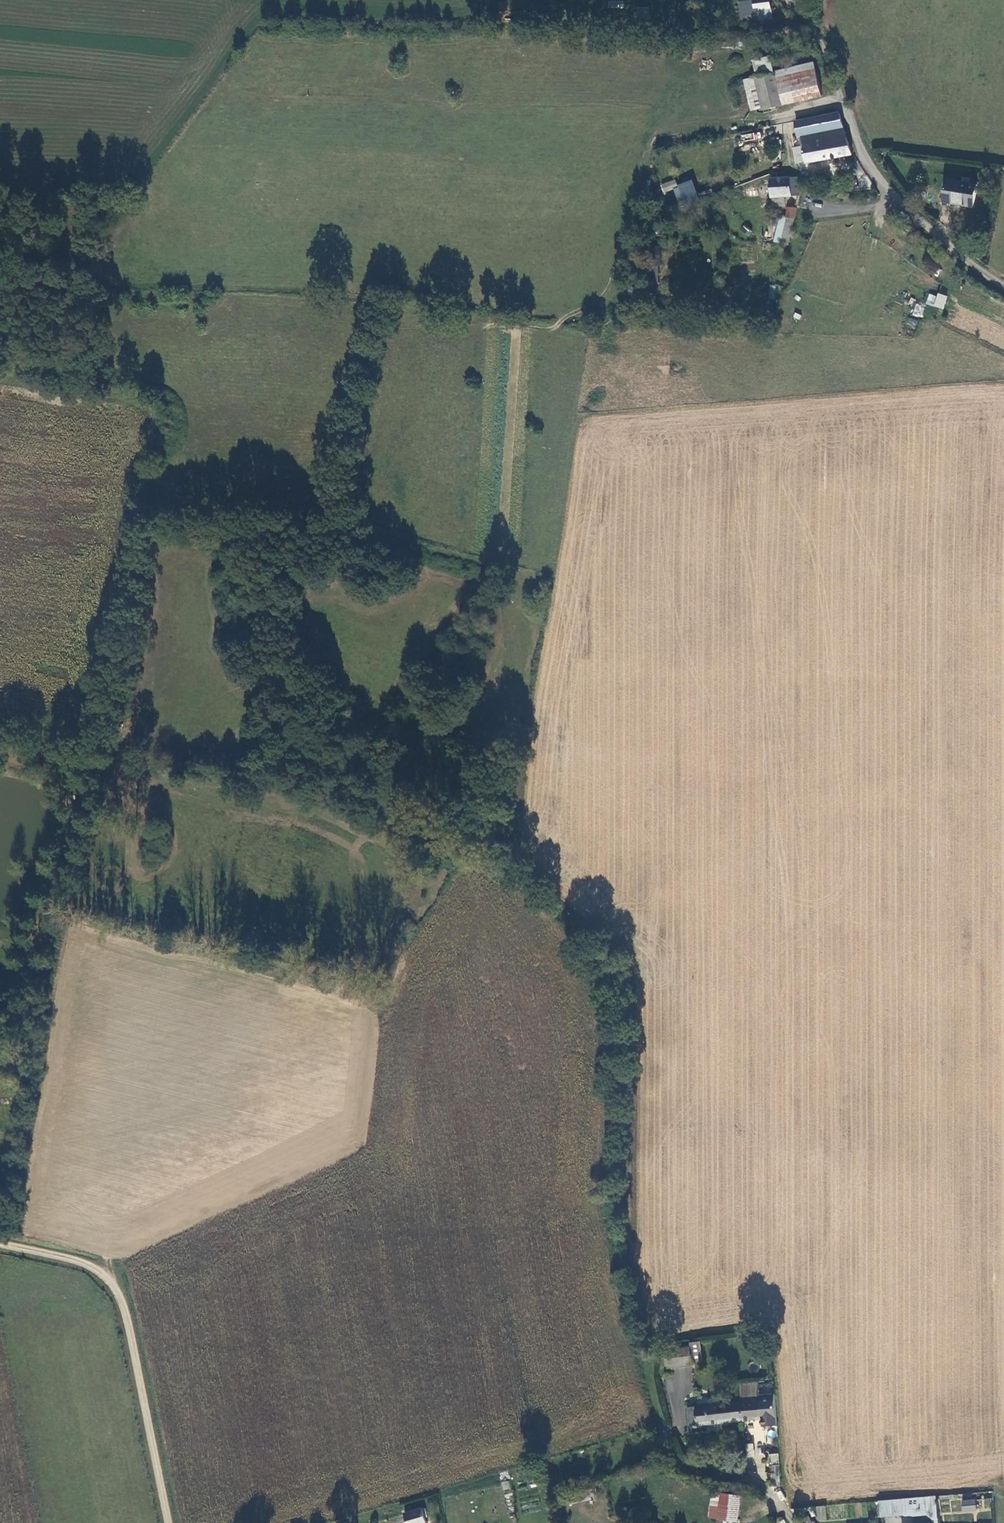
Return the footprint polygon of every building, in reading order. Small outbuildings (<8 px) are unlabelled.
[(741,1),(745,22),(775,17),(772,0),(749,0),(741,1)] [(639,8),(639,28),(650,28),(650,7),(639,8)] [(711,30),(693,29),(694,38),(710,38),(711,30)] [(781,72),(787,104),(825,96),(817,65),(781,72)] [(781,72),(762,77),(769,108),(787,104),(781,72)] [(762,77),(749,79),(754,109),(766,106),(762,77)] [(841,129),(839,113),(802,119),(802,120),(804,135),(841,129)] [(841,129),(804,135),(807,163),(845,158),(841,129)] [(784,139),(776,138),(780,155),(783,156),(784,139)] [(802,195),(803,178),(777,179),(773,179),(775,198),(760,199),(760,209),(800,205),(802,195)] [(674,179),(660,184),(663,192),(677,188),(674,179)] [(758,185),(760,199),(775,198),(773,179),(768,180),(767,184),(758,185)] [(977,184),(947,179),(943,200),(973,205),(977,184)] [(679,208),(699,202),(692,180),(672,187),(679,208)] [(726,192),(715,196),(717,202),(721,200),(728,198),(726,192)] [(782,215),(775,242),(790,244),(799,208),(787,209),(786,216),(782,215)] [(947,296),(928,292),(926,305),(944,308),(947,296)] [(921,317),(924,307),(916,304),(912,314),(921,317)] [(916,326),(918,320),(907,317),(906,323),(916,326)] [(693,1362),(702,1362),(700,1346),(691,1347),(693,1362)] [(693,1362),(691,1347),(667,1350),(669,1367),(693,1366),(693,1362)] [(758,1396),(756,1383),(740,1385),(741,1401),(758,1399),(758,1396)] [(775,1394),(758,1396),(758,1399),(741,1401),(743,1420),(758,1419),(760,1428),(777,1426),(775,1394)] [(691,1425),(743,1420),(741,1401),(689,1409),(691,1425)] [(768,1464),(778,1463),(778,1453),(767,1453),(768,1464)] [(598,1489),(589,1491),(591,1499),(599,1497),(598,1489)] [(712,1493),(709,1518),(717,1519),(717,1522),(732,1522),(733,1521),(737,1521),(740,1496),(712,1493)] [(933,1522),(939,1522),(936,1497),(894,1501),(895,1514),(926,1512),(932,1516),(933,1522)] [(975,1500),(964,1502),(965,1512),(976,1510),(975,1500)] [(825,1505),(815,1507),(818,1521),(827,1519),(825,1505)] [(404,1512),(408,1522),(424,1522),(427,1522),(422,1507),(404,1512)]
